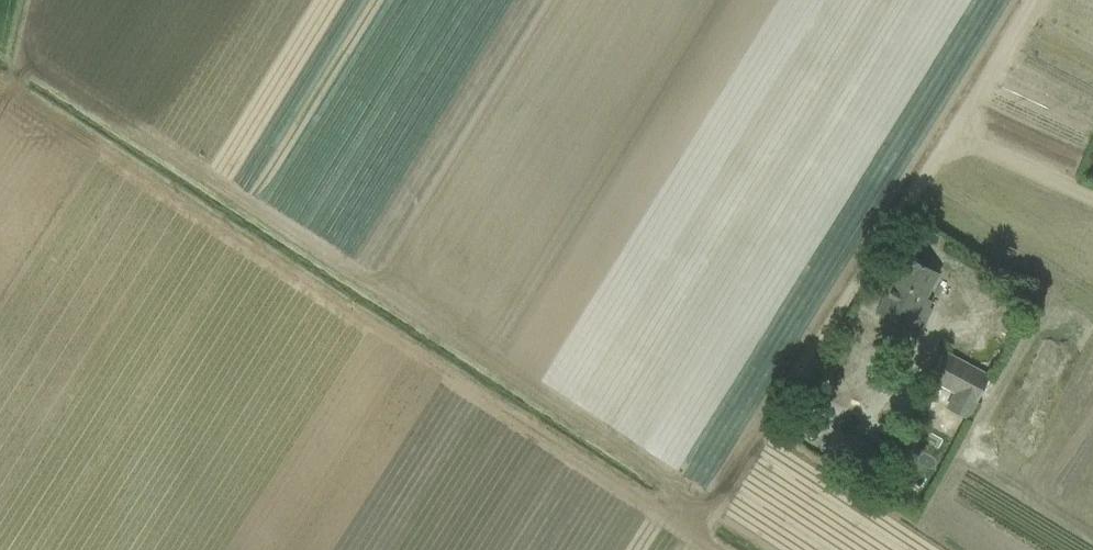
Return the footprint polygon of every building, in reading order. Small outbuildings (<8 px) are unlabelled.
[(938,275),(924,268),(905,258),(878,311),(917,331),(930,307),(924,304),(938,275)] [(989,376),(941,348),(923,378),(972,407),(989,376)]
